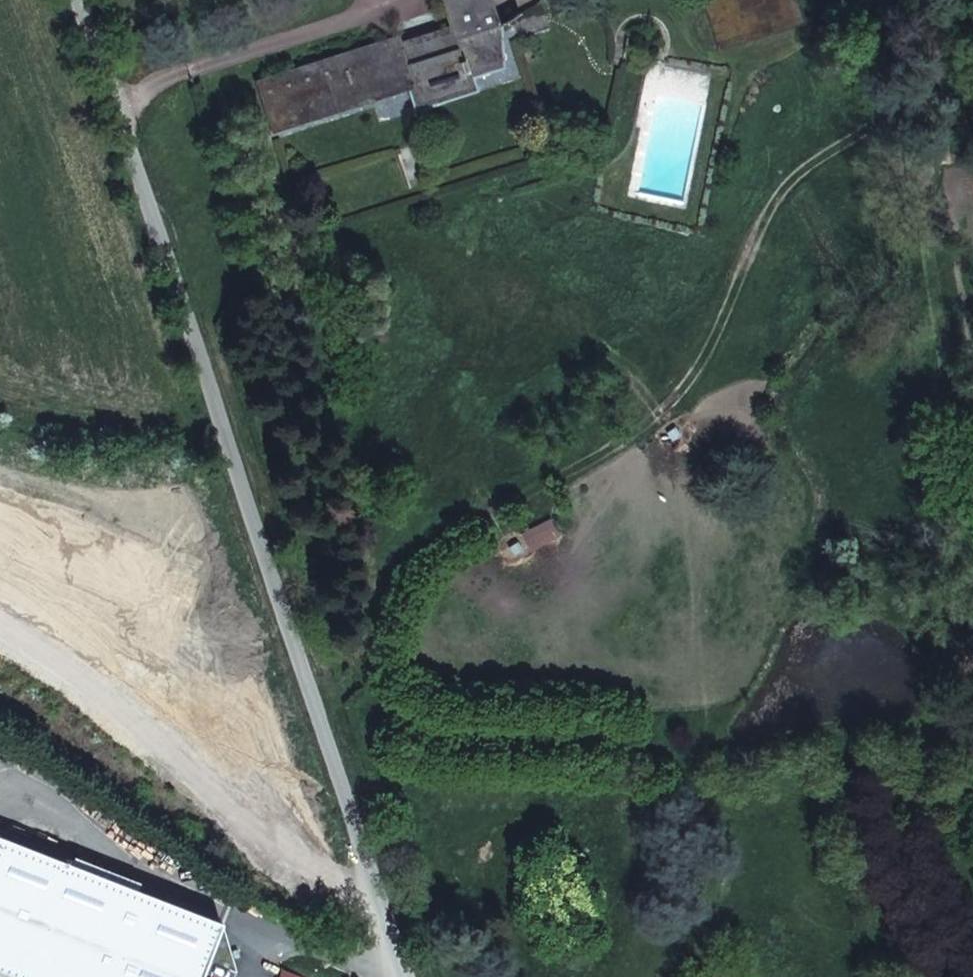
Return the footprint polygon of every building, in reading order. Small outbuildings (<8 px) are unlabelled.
[(279,127),(414,84),(420,105),(469,89),(465,76),(496,65),(486,32),(498,28),(490,0),(441,0),(451,29),(403,45),(401,38),(264,82),(279,127)] [(270,130),(279,127),(264,82),(256,85),(270,130)] [(74,838),(24,818),(0,834),(0,974),(8,976),(200,976),(221,924),(65,863),(74,838)]
